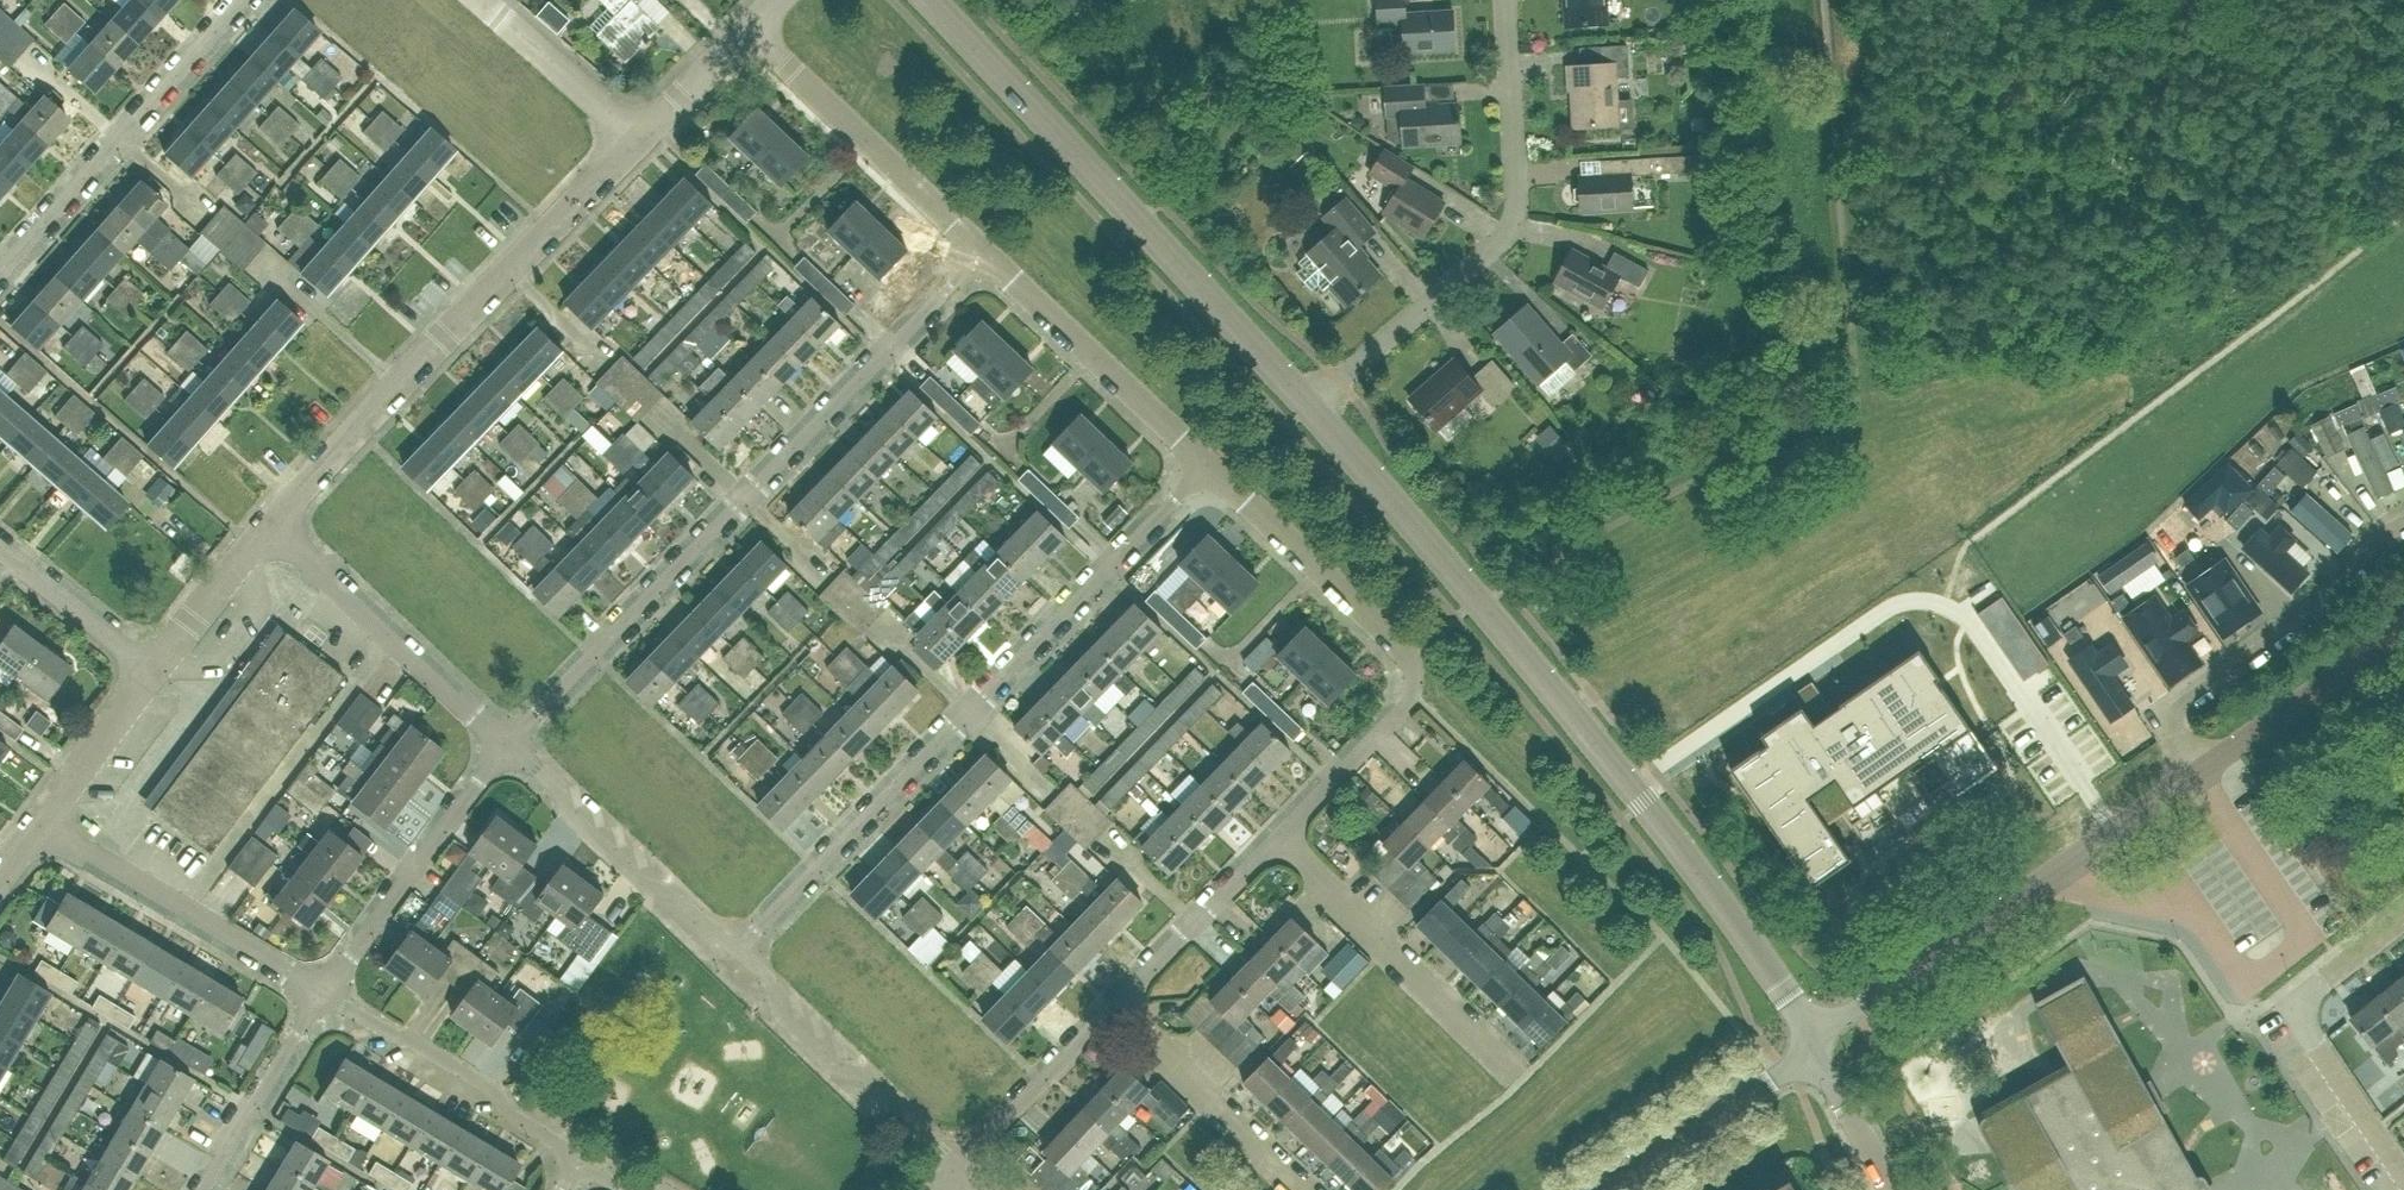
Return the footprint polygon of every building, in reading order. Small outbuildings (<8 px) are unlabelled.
[(134,45),(155,21),(132,0),(129,0),(109,22),(134,45)] [(155,21),(174,0),(132,0),(155,21)] [(618,16),(599,36),(626,62),(660,28),(636,5),(641,0),(601,0),(618,16)] [(1404,0),(1375,0),(1377,26),(1401,24),(1403,53),(1454,50),(1452,13),(1405,15),(1404,0)] [(1565,27),(1606,25),(1605,0),(1564,0),(1565,27)] [(53,15),(74,34),(84,22),(62,4),(53,15)] [(271,35),(330,88),(340,77),(320,59),(310,69),(296,57),(318,33),(293,10),(271,35)] [(3,31),(12,21),(0,11),(0,28),(3,31)] [(64,44),(74,34),(53,15),(43,26),(64,44)] [(12,21),(3,31),(24,50),(33,41),(12,21)] [(134,45),(109,22),(88,46),(113,69),(134,45)] [(0,34),(0,45),(16,59),(24,50),(3,31),(0,34)] [(271,35),(250,59),(274,81),(287,67),(321,98),(330,88),(271,35)] [(0,45),(0,62),(7,69),(16,59),(0,45)] [(91,93),(113,69),(88,46),(66,71),(91,93)] [(1613,126),(1613,130),(1634,129),(1632,101),(1614,103),(1612,78),(1628,77),(1626,47),(1598,48),(1599,66),(1568,68),(1569,93),(1572,93),(1575,128),(1613,126)] [(253,105),(274,81),(250,59),(228,83),(253,105)] [(6,110),(7,109),(20,121),(20,122),(45,144),(67,120),(42,97),(30,110),(0,83),(0,104),(6,110)] [(232,129),(253,105),(228,83),(207,107),(232,129)] [(1424,107),(1423,86),(1384,89),(1385,117),(1400,116),(1402,147),(1460,143),(1458,105),(1424,107)] [(232,129),(207,107),(186,131),(210,153),(232,129)] [(267,118),(288,136),(298,126),(278,107),(267,118)] [(730,139),(755,163),(784,133),(759,108),(730,139)] [(373,122),(392,140),(402,130),(383,112),(373,122)] [(279,146),(288,136),(267,118),(258,128),(279,146)] [(0,144),(0,147),(24,168),(45,144),(20,122),(0,144)] [(373,122),(363,132),(382,151),(392,140),(373,122)] [(210,153),(186,131),(164,155),(189,177),(210,153)] [(407,155),(431,177),(452,153),(428,131),(407,155)] [(810,157),(784,133),(755,163),(781,187),(810,157)] [(2,192),(24,168),(0,147),(0,190),(2,192)] [(1413,169),(1383,151),(1369,174),(1397,192),(1383,214),(1422,238),(1444,204),(1406,180),(1413,169)] [(225,166),(245,184),(255,173),(236,154),(225,166)] [(385,179),(409,201),(431,177),(407,155),(385,179)] [(1689,173),(1688,156),(1607,161),(1608,177),(1578,179),(1580,212),(1631,209),(1629,177),(1689,173)] [(329,170),(349,188),(359,178),(338,160),(329,170)] [(697,175),(722,199),(732,189),(707,165),(697,175)] [(236,194),(245,184),(225,166),(216,176),(236,194)] [(329,170),(320,181),(340,199),(349,188),(329,170)] [(665,198),(694,225),(714,204),(685,177),(665,198)] [(388,225),(409,201),(385,179),(364,203),(388,225)] [(139,182),(117,207),(178,261),(188,249),(153,218),(164,205),(139,182)] [(722,199),(747,223),(757,213),(732,189),(722,199)] [(645,218),(674,246),(694,225),(665,198),(645,218)] [(1373,233),(1344,200),(1323,218),(1334,231),(1306,255),(1306,256),(1298,263),(1302,268),(1295,273),(1311,291),(1317,286),(1322,291),(1331,284),(1333,287),(1331,289),(1346,306),(1379,277),(1355,249),(1373,233)] [(267,203),(257,225),(274,232),(283,210),(267,203)] [(366,249),(388,225),(364,203),(342,227),(366,249)] [(855,257),(884,227),(859,203),(830,233),(855,257)] [(213,215),(235,234),(243,225),(221,206),(213,215)] [(117,207),(96,231),(121,253),(134,239),(169,271),(171,268),(182,278),(172,289),(180,296),(196,278),(177,261),(178,261),(117,207)] [(286,218),(307,236),(317,225),(296,207),(286,218)] [(213,215),(205,225),(227,244),(235,234),(213,215)] [(286,218),(277,229),(298,247),(307,236),(286,218)] [(654,267),(674,246),(645,218),(625,239),(654,267)] [(219,253),(227,244),(205,225),(197,234),(219,253)] [(243,225),(235,234),(257,253),(265,244),(243,225)] [(320,251),(345,273),(366,249),(342,227),(320,251)] [(909,250),(884,227),(855,257),(880,281),(909,250)] [(74,255),(100,277),(121,253),(96,231),(74,255)] [(227,244),(249,262),(257,253),(235,234),(227,244)] [(605,260),(634,288),(654,267),(625,239),(605,260)] [(745,243),(729,260),(739,270),(756,253),(745,243)] [(249,262),(227,244),(219,253),(241,272),(249,262)] [(323,297),(345,273),(320,251),(299,275),(323,297)] [(1604,269),(1572,251),(1554,283),(1601,308),(1618,277),(1639,288),(1648,271),(1614,253),(1604,269)] [(74,255),(53,278),(78,301),(100,277),(74,255)] [(830,281),(805,257),(795,268),(820,292),(830,281)] [(585,281),(614,308),(634,288),(605,260),(585,281)] [(739,270),(729,260),(712,278),(722,287),(739,270)] [(748,276),(757,286),(773,269),(764,260),(748,276)] [(674,288),(688,302),(698,312),(716,294),(706,284),(704,286),(689,272),(674,288)] [(739,304),(757,286),(748,276),(730,295),(739,304)] [(57,325),(78,301),(53,278),(32,302),(57,325)] [(114,290),(135,308),(145,297),(124,279),(114,290)] [(594,329),(614,308),(585,281),(565,302),(594,329)] [(830,281),(820,292),(846,316),(856,305),(830,281)] [(218,294),(240,313),(249,302),(228,283),(218,294)] [(125,319),(135,308),(114,290),(105,300),(125,319)] [(218,294),(209,305),(230,324),(240,313),(218,294)] [(792,318),(821,346),(842,325),(813,297),(792,318)] [(708,317),(718,326),(733,311),(723,301),(708,317)] [(57,325),(32,302),(10,327),(35,349),(57,325)] [(274,302),(253,326),(278,349),(299,325),(274,302)] [(698,312),(688,302),(672,319),(682,329),(698,312)] [(1559,346),(1525,306),(1494,333),(1539,385),(1539,384),(1547,394),(1553,394),(1573,377),(1573,372),(1591,357),(1572,335),(1559,346)] [(718,326),(708,317),(690,335),(699,345),(718,326)] [(801,366),(821,346),(792,318),(773,339),(801,366)] [(980,375),(1009,345),(983,321),(955,351),(980,375)] [(81,326),(71,337),(92,356),(102,345),(81,326)] [(231,350),(256,372),(278,349),(253,326),(231,350)] [(658,352),(676,335),(666,326),(649,343),(658,352)] [(518,351),(542,374),(564,351),(540,328),(518,351)] [(176,342),(197,360),(207,349),(185,331),(176,342)] [(658,352),(649,343),(640,334),(625,350),(643,368),(658,352)] [(92,356),(71,337),(62,347),(83,366),(92,356)] [(782,387),(801,366),(773,339),(753,360),(782,387)] [(176,342),(166,353),(187,371),(197,360),(176,342)] [(668,358),(678,367),(693,352),(683,342),(668,358)] [(1034,369),(1009,345),(980,375),(1005,399),(1034,369)] [(235,396),(256,372),(231,350),(210,374),(235,396)] [(495,374),(519,398),(542,374),(518,351),(495,374)] [(6,375),(16,384),(35,363),(24,352),(13,364),(14,365),(6,375)] [(615,364),(635,384),(644,375),(624,355),(615,364)] [(678,367),(668,358),(650,376),(660,385),(678,367)] [(782,387),(753,360),(733,380),(762,407),(782,387)] [(1470,380),(1453,360),(1409,399),(1436,430),(1479,392),(1491,406),(1513,387),(1491,362),(1470,380)] [(16,384),(27,393),(45,372),(35,363),(16,384)] [(615,364),(606,373),(627,393),(635,384),(615,364)] [(438,372),(438,392),(452,392),(452,372),(438,372)] [(617,402),(627,393),(606,373),(597,383),(617,402)] [(189,398),(213,420),(235,396),(210,374),(189,398)] [(473,398),(497,421),(519,398),(495,374),(473,398)] [(644,375),(635,384),(656,404),(665,395),(644,375)] [(564,378),(555,388),(575,408),(585,397),(564,378)] [(956,401),(931,378),(921,388),(946,411),(956,401)] [(133,390),(154,408),(164,398),(143,379),(133,390)] [(713,401),(742,428),(762,407),(733,380),(713,401)] [(615,401),(597,384),(587,395),(605,412),(615,401)] [(635,384),(627,393),(647,413),(656,404),(635,384)] [(2400,400),(2395,387),(2371,397),(2377,410),(2400,400)] [(555,388),(545,399),(565,418),(575,408),(555,388)] [(911,389),(891,410),(920,437),(940,416),(911,389)] [(133,390),(124,400),(144,419),(154,408),(133,390)] [(647,413),(627,393),(617,402),(638,422),(647,413)] [(65,427),(84,405),(73,396),(54,417),(65,427)] [(28,418),(4,397),(0,401),(0,439),(6,444),(28,418)] [(167,422),(192,444),(213,420),(189,398),(167,422)] [(450,421),(475,444),(497,421),(473,398),(450,421)] [(2376,412),(2370,398),(2356,404),(2363,418),(2376,412)] [(722,449),(742,428),(713,401),(693,422),(722,449)] [(981,425),(956,401),(946,411),(971,435),(981,425)] [(2361,417),(2356,404),(2332,414),(2338,427),(2361,417)] [(65,427),(75,436),(94,414),(84,405),(65,427)] [(920,437),(891,410),(871,430),(900,458),(920,437)] [(1052,444),(1077,468),(1106,438),(1081,414),(1052,444)] [(2344,446),(2329,416),(2308,426),(2323,457),(2344,446)] [(30,465),(52,440),(28,418),(6,444),(30,465)] [(428,444),(452,468),(475,444),(450,421),(428,444)] [(170,468),(192,444),(167,422),(146,446),(170,468)] [(540,444),(520,425),(510,435),(530,454),(540,444)] [(1572,450),(1552,427),(1537,440),(1557,463),(1572,450)] [(2398,498),(2366,429),(2346,438),(2378,507),(2398,498)] [(871,430),(851,451),(880,478),(900,458),(871,430)] [(614,444),(634,463),(643,453),(623,434),(614,444)] [(510,435),(500,445),(520,464),(530,454),(510,435)] [(131,446),(121,437),(102,457),(112,467),(131,446)] [(1131,462),(1106,438),(1077,468),(1103,492),(1131,462)] [(76,461),(52,440),(30,465),(54,486),(76,461)] [(430,491),(452,468),(428,444),(405,468),(430,491)] [(623,475),(634,463),(614,444),(603,456),(623,475)] [(131,446),(112,467),(122,478),(142,457),(131,446)] [(880,478),(851,451),(831,471),(860,499),(880,478)] [(670,453),(647,476),(671,500),(694,476),(670,453)] [(971,456),(956,472),(966,481),(981,466),(971,456)] [(54,486),(78,507),(100,482),(76,461),(54,486)] [(554,475),(589,509),(599,499),(579,479),(564,465),(554,475)] [(2284,476),(2273,467),(2256,486),(2267,495),(2284,476)] [(475,470),(465,481),(486,500),(495,490),(475,470)] [(1054,493),(1029,470),(1019,481),(1044,504),(1054,493)] [(811,492),(840,519),(860,499),(831,471),(811,492)] [(946,502),(966,481),(956,472),(936,492),(946,502)] [(973,488),(982,497),(997,481),(988,472),(973,488)] [(2344,500),(2354,493),(2339,474),(2329,481),(2344,500)] [(589,509),(554,475),(543,486),(558,500),(579,520),(589,509)] [(625,500),(649,523),(671,500),(647,476),(637,487),(628,478),(616,491),(625,500)] [(465,481),(455,491),(476,510),(486,500),(465,481)] [(124,503),(100,482),(78,507),(102,529),(124,503)] [(2212,487),(2199,501),(2210,511),(2223,498),(2212,487)] [(982,497),(973,488),(955,507),(964,515),(982,497)] [(811,492),(790,514),(827,549),(847,529),(839,521),(840,519),(811,492)] [(1054,493),(1044,504),(1069,528),(1079,517),(1054,493)] [(916,512),(926,522),(941,506),(931,497),(916,512)] [(2297,497),(2279,516),(2324,555),(2341,536),(2297,497)] [(603,522),(627,546),(649,523),(625,500),(603,522)] [(1133,507),(1126,500),(1104,522),(1111,529),(1133,507)] [(2252,512),(2241,503),(2224,521),(2235,531),(2252,512)] [(1067,537),(1039,510),(1028,521),(1018,531),(1046,558),(1067,537)] [(492,511),(475,527),(482,534),(499,517),(492,511)] [(908,540),(926,522),(916,512),(898,531),(908,540)] [(933,529),(943,538),(959,522),(949,513),(933,529)] [(627,546),(603,522),(580,545),(605,569),(627,546)] [(535,526),(525,536),(545,555),(555,545),(535,526)] [(943,538),(933,529),(915,547),(925,557),(943,538)] [(1018,532),(998,552),(1026,579),(1046,558),(1018,531),(1018,532)] [(2262,532),(2245,551),(2294,596),(2311,577),(2262,532)] [(558,568),(545,555),(525,536),(515,547),(548,579),(535,592),(560,615),(582,592),(558,568)] [(1181,565),(1206,589),(1234,560),(1209,536),(1181,565)] [(892,537),(876,553),(886,563),(902,546),(892,537)] [(764,541),(741,564),(765,587),(787,564),(764,541)] [(605,569),(580,545),(558,568),(582,592),(605,569)] [(2193,557),(2186,547),(2173,556),(2180,566),(2193,557)] [(1006,599),(1026,579),(998,552),(988,563),(975,550),(965,561),(977,573),(978,572),(1006,599)] [(886,563),(876,553),(859,572),(869,581),(886,563)] [(893,570),(903,579),(919,562),(909,553),(893,570)] [(1259,584),(1234,560),(1206,589),(1231,613),(1259,584)] [(2120,566),(2132,587),(2141,582),(2128,561),(2120,566)] [(741,564),(718,587),(742,610),(765,587),(741,564)] [(2228,564),(2189,589),(2225,645),(2264,621),(2228,564)] [(836,578),(857,597),(866,588),(845,569),(836,578)] [(886,598),(903,579),(893,570),(876,588),(886,598)] [(977,573),(958,593),(986,620),(1006,599),(978,572),(977,573)] [(828,587),(849,606),(857,597),(836,578),(828,587)] [(742,610),(718,587),(696,610),(720,633),(742,610)] [(840,615),(849,606),(828,587),(819,596),(840,615)] [(866,588),(857,597),(878,617),(887,608),(866,588)] [(779,601),(799,621),(809,610),(788,591),(779,601)] [(966,640),(986,620),(958,593),(948,603),(935,591),(925,601),(938,614),(938,613),(966,640)] [(1181,615),(1156,591),(1146,602),(1172,625),(1181,615)] [(2128,602),(2121,592),(2109,601),(2116,611),(2128,602)] [(849,606),(870,626),(878,617),(857,597),(849,606)] [(2002,597),(1977,614),(2024,681),(2049,664),(2002,597)] [(2157,600),(2122,624),(2169,692),(2205,668),(2189,645),(2198,638),(2181,613),(2171,620),(2157,600)] [(799,621),(779,601),(768,613),(789,632),(799,621)] [(1136,603),(1116,624),(1144,651),(1164,630),(1136,603)] [(870,626),(849,606),(840,615),(861,635),(870,626)] [(698,657),(720,633),(696,610),(673,633),(698,657)] [(938,613),(938,614),(927,625),(914,613),(905,622),(946,662),(966,640),(938,613)] [(1181,615),(1172,625),(1197,649),(1207,639),(1181,615)] [(2061,636),(2047,617),(2031,628),(2045,647),(2061,636)] [(1144,651),(1116,624),(1096,644),(1124,672),(1144,651)] [(2081,635),(2074,625),(2062,633),(2069,643),(2081,635)] [(38,647),(10,626),(0,640),(0,668),(15,679),(38,647)] [(2156,700),(2105,626),(2061,657),(2113,730),(2156,700)] [(1278,657),(1303,681),(1331,652),(1306,627),(1278,657)] [(285,633),(261,664),(320,708),(344,677),(285,633)] [(698,657),(673,633),(651,656),(676,680),(698,657)] [(744,637),(735,647),(755,667),(764,656),(744,637)] [(1096,644),(1076,665),(1104,692),(1114,682),(1126,694),(1135,685),(1123,673),(1124,672),(1096,644)] [(67,668),(38,647),(15,679),(43,700),(67,668)] [(755,667),(735,647),(723,659),(744,678),(755,667)] [(838,657),(895,713),(918,690),(895,667),(880,682),(846,648),(838,657)] [(1767,745),(1731,770),(1813,887),(1854,859),(1829,823),(1846,812),(1855,824),(1888,800),(1903,821),(1952,786),(1959,794),(1998,767),(1936,679),(1938,678),(1919,650),(1830,712),(1819,697),(1761,737),(1767,745)] [(1356,676),(1331,652),(1303,681),(1328,705),(1356,676)] [(653,703),(676,680),(651,656),(628,679),(653,703)] [(873,736),(895,713),(838,657),(827,668),(861,701),(849,713),(873,736)] [(320,708),(261,664),(244,688),(301,731),(308,722),(313,725),(318,718),(315,716),(320,708)] [(1076,665),(1056,685),(1085,713),(1099,726),(1109,715),(1095,701),(1104,692),(1076,665)] [(1179,684),(1189,693),(1205,677),(1195,668),(1179,684)] [(1268,717),(1279,706),(1253,682),(1243,693),(1268,717)] [(690,693),(711,713),(720,704),(699,684),(690,693)] [(1189,693),(1179,684),(1159,705),(1169,714),(1189,693)] [(1196,701),(1206,710),(1222,694),(1212,684),(1196,701)] [(1065,733),(1085,713),(1056,685),(1036,706),(1065,733)] [(301,731),(244,688),(151,810),(209,854),(301,731)] [(381,710),(360,693),(343,716),(364,732),(381,710)] [(700,725),(711,713),(690,693),(679,705),(700,725)] [(794,703),(814,723),(823,713),(803,694),(794,703)] [(1196,701),(1177,721),(1186,731),(1206,710),(1196,701)] [(802,734),(814,723),(794,703),(783,714),(802,734)] [(1169,714),(1159,705),(1140,725),(1149,735),(1169,714)] [(1062,735),(1065,733),(1036,706),(1015,727),(1044,754),(1053,745),(1065,758),(1075,747),(1062,735)] [(1279,706),(1268,717),(1294,741),(1304,730),(1279,706)] [(13,741),(22,730),(0,713),(0,731),(13,741)] [(383,746),(382,746),(388,751),(423,778),(442,752),(392,713),(384,723),(400,736),(389,750),(383,746)] [(873,736),(849,713),(827,736),(850,759),(873,736)] [(343,716),(335,726),(360,745),(361,746),(369,736),(364,732),(343,716)] [(1177,721),(1157,742),(1167,752),(1186,731),(1177,721)] [(1242,744),(1242,745),(1270,772),(1290,751),(1263,723),(1251,734),(1239,722),(1230,732),(1242,744)] [(619,723),(612,730),(629,745),(635,738),(619,723)] [(1149,735),(1140,725),(1120,746),(1129,755),(1149,735)] [(850,759),(827,736),(805,759),(828,782),(850,759)] [(2148,736),(2123,750),(2130,761),(2154,747),(2148,736)] [(757,739),(749,749),(769,769),(778,759),(757,739)] [(740,742),(730,753),(737,760),(747,749),(740,742)] [(1167,752),(1157,742),(1137,763),(1147,772),(1167,752)] [(348,760),(359,769),(403,803),(423,778),(388,751),(382,746),(379,743),(371,753),(361,746),(360,745),(348,760)] [(1242,745),(1222,765),(1250,792),(1270,772),(1242,745)] [(1120,746),(1100,767),(1109,776),(1129,755),(1120,746)] [(769,769),(749,749),(738,760),(758,780),(769,769)] [(988,754),(965,777),(989,801),(1011,778),(988,754)] [(805,805),(828,782),(805,759),(782,782),(805,805)] [(1442,780),(1469,806),(1480,794),(1500,814),(1508,806),(1488,787),(1490,786),(1462,759),(1442,780)] [(334,789),(383,828),(403,803),(359,769),(348,760),(341,771),(346,775),(334,789)] [(294,780),(325,802),(333,791),(312,775),(316,770),(306,763),(294,780)] [(1137,763),(1117,783),(1127,793),(1147,772),(1137,763)] [(1230,813),(1250,792),(1222,765),(1202,785),(1230,813)] [(1109,776),(1100,767),(1080,788),(1089,797),(1109,776)] [(965,777),(943,801),(967,824),(989,801),(965,777)] [(325,802),(294,780),(284,793),(315,815),(325,802)] [(1423,801),(1469,846),(1476,838),(1456,819),(1469,806),(1442,780),(1423,801)] [(783,828),(805,805),(782,782),(759,805),(783,828)] [(1062,791),(1083,811),(1092,802),(1071,782),(1062,791)] [(1106,814),(1127,793),(1117,783),(1096,805),(1106,814)] [(1182,806),(1210,833),(1230,813),(1202,785),(1182,806)] [(1074,820),(1083,811),(1062,791),(1054,800),(1074,820)] [(1065,829),(1074,820),(1054,800),(1045,810),(1065,829)] [(943,801),(921,823),(944,847),(967,824),(943,801)] [(1403,821),(1430,847),(1441,836),(1461,855),(1469,846),(1423,801),(1403,821)] [(1092,802),(1083,811),(1103,831),(1112,822),(1092,802)] [(1013,806),(1004,816),(1023,835),(1041,852),(1051,842),(1013,806)] [(1162,826),(1190,854),(1210,833),(1182,806),(1170,818),(1161,810),(1154,817),(1163,825),(1162,826)] [(1095,840),(1103,831),(1083,811),(1074,820),(1095,840)] [(470,851),(441,891),(461,906),(471,893),(460,885),(479,859),(490,867),(517,830),(498,816),(471,852),(470,851)] [(1013,846),(1023,835),(1004,816),(993,827),(1013,846)] [(1095,840),(1074,820),(1065,829),(1086,849),(1095,840)] [(1382,843),(1388,849),(1398,859),(1409,869),(1417,877),(1426,868),(1417,860),(1430,847),(1403,821),(1382,843)] [(944,847),(921,823),(898,846),(922,870),(934,857),(967,890),(978,880),(958,861),(944,848),(944,847)] [(1170,875),(1190,854),(1162,826),(1150,838),(1142,831),(1134,839),(1142,847),(1170,875)] [(512,905),(534,875),(521,866),(537,845),(517,830),(490,867),(501,875),(491,889),(512,905)] [(300,848),(342,880),(360,857),(327,831),(317,844),(309,837),(300,848)] [(277,856),(252,837),(228,867),(253,887),(277,856)] [(898,846),(876,869),(899,893),(922,870),(898,846)] [(291,877),(324,904),(342,880),(300,848),(300,849),(308,855),(291,877)] [(1377,879),(1398,859),(1388,849),(1368,870),(1377,879)] [(978,880),(987,870),(968,851),(958,861),(978,880)] [(1388,889),(1409,869),(1398,859),(1377,879),(1388,889)] [(1062,870),(1082,890),(1096,903),(1120,926),(1143,903),(1119,880),(1105,893),(1071,860),(1062,870)] [(556,916),(583,879),(563,864),(547,885),(534,875),(512,905),(535,922),(546,908),(556,916)] [(1062,870),(1056,864),(1045,876),(1072,901),(1082,890),(1062,870)] [(877,916),(899,893),(876,869),(853,893),(877,916)] [(1409,869),(1388,889),(1398,899),(1419,878),(1417,877),(1409,869)] [(324,904),(291,877),(278,894),(270,888),(264,895),(306,928),(324,904)] [(1419,878),(1398,899),(1408,909),(1429,888),(1419,878)] [(1415,926),(1436,946),(1462,920),(1451,909),(1471,888),(1461,878),(1415,926)] [(603,894),(583,879),(556,916),(567,924),(557,938),(590,963),(612,933),(588,915),(603,894)] [(386,968),(405,982),(432,946),(421,937),(440,912),(451,920),(461,906),(441,891),(411,931),(413,932),(386,968)] [(44,928),(73,945),(95,910),(65,892),(44,928)] [(913,907),(933,926),(944,915),(923,896),(913,907)] [(1436,946),(1457,966),(1508,913),(1507,912),(1512,907),(1506,901),(1475,932),(1462,920),(1436,946)] [(1096,903),(1073,926),(1097,949),(1120,926),(1096,903)] [(1017,916),(1037,935),(1051,949),(1075,972),(1097,949),(1073,926),(1062,938),(1028,905),(1017,916)] [(933,926),(913,907),(903,918),(923,937),(933,926)] [(103,962),(124,927),(95,910),(73,945),(103,962)] [(1457,966),(1478,986),(1503,960),(1491,948),(1517,922),(1508,913),(1457,966)] [(1027,946),(1037,935),(1017,916),(1007,927),(1027,946)] [(1270,938),(1296,964),(1308,952),(1317,960),(1326,951),(1290,917),(1270,938)] [(270,932),(258,923),(252,931),(264,940),(270,932)] [(103,962),(132,979),(152,944),(124,927),(103,962)] [(1270,938),(1250,959),(1297,1004),(1304,996),(1284,977),(1296,964),(1270,938)] [(453,984),(475,955),(455,939),(444,954),(432,946),(405,982),(425,997),(441,975),(453,984)] [(1367,962),(1348,943),(1321,971),(1340,990),(1367,962)] [(161,996),(182,962),(152,944),(132,979),(161,996)] [(1560,946),(1546,962),(1552,968),(1556,971),(1570,956),(1560,946)] [(1029,972),(1053,995),(1075,972),(1051,949),(1029,972)] [(973,962),(993,982),(1003,971),(983,952),(973,962)] [(1503,960),(1478,986),(1499,1006),(1544,960),(1542,958),(1542,959),(1535,952),(1516,972),(1503,960)] [(34,973),(51,983),(65,960),(56,954),(49,966),(41,961),(34,973)] [(472,1031),(499,994),(487,985),(498,971),(475,955),(453,984),(468,995),(452,1016),(472,1031)] [(1297,1004),(1250,959),(1230,980),(1257,1005),(1269,992),(1289,1012),(1297,1004)] [(65,960),(51,983),(70,994),(77,982),(59,971),(65,960)] [(1499,1006),(1519,1026),(1544,1000),(1532,988),(1552,968),(1546,962),(1544,960),(1499,1006)] [(210,979),(182,962),(161,996),(190,1013),(210,979)] [(983,992),(993,982),(973,962),(963,973),(983,992)] [(1030,1018),(1053,995),(1029,972),(1006,995),(1030,1018)] [(16,973),(1,998),(35,1018),(50,993),(16,973)] [(240,997),(210,979),(190,1013),(220,1030),(240,997)] [(1210,1001),(1216,1006),(1226,1016),(1236,1026),(1247,1036),(1256,1046),(1264,1038),(1252,1026),(1253,1025),(1245,1017),(1257,1005),(1230,980),(1210,1001)] [(2398,980),(2374,998),(2395,1026),(2396,1025),(2403,1035),(2403,988),(2398,980)] [(2079,985),(2037,1009),(2070,1068),(1983,1117),(1982,1119),(1980,1121),(1979,1124),(1979,1127),(1980,1130),(2014,1189),(2204,1189),(2092,989),(2089,986),(2086,984),(2082,984),(2079,985)] [(510,1002),(499,994),(472,1031),(491,1045),(508,1024),(521,1033),(543,1004),(520,988),(510,1002)] [(1556,1011),(1544,1000),(1519,1026),(1540,1047),(1566,1020),(1564,1019),(1583,1000),(1575,992),(1556,1011)] [(108,1018),(116,1005),(98,995),(91,1007),(108,1018)] [(1030,1018),(1006,995),(983,1019),(1007,1042),(1030,1018)] [(20,1042),(35,1018),(1,998),(0,999),(0,1031),(20,1042)] [(2395,1026),(2374,998),(2350,1017),(2386,1064),(2398,1055),(2383,1036),(2395,1026)] [(116,1005),(108,1018),(128,1030),(135,1017),(116,1005)] [(1205,1037),(1226,1016),(1216,1006),(1195,1027),(1205,1037)] [(1294,1022),(1279,1009),(1266,1024),(1281,1037),(1294,1022)] [(1226,1016),(1205,1037),(1215,1047),(1236,1026),(1226,1016)] [(270,1035),(246,1021),(233,1043),(248,1052),(242,1062),(251,1067),(270,1035)] [(73,1043),(84,1049),(97,1029),(86,1022),(73,1043)] [(1319,1045),(1326,1034),(1310,1023),(1303,1034),(1319,1045)] [(1236,1026),(1215,1047),(1226,1057),(1247,1036),(1236,1026)] [(5,1067),(20,1042),(0,1031),(0,1064),(5,1067)] [(166,1052),(173,1041),(156,1031),(149,1042),(166,1052)] [(94,1055),(106,1062),(116,1068),(128,1048),(107,1035),(94,1055)] [(1256,1046),(1247,1036),(1226,1057),(1236,1067),(1256,1046)] [(174,1042),(173,1041),(166,1052),(203,1074),(212,1059),(177,1038),(174,1042)] [(1264,1104),(1290,1078),(1278,1066),(1297,1046),(1288,1038),(1243,1084),(1264,1104)] [(73,1043),(61,1063),(72,1070),(84,1049),(73,1043)] [(106,1062),(94,1055),(81,1076),(92,1083),(106,1062)] [(321,1094),(350,1112),(372,1075),(342,1057),(321,1094)] [(159,1059),(143,1084),(176,1104),(192,1079),(159,1059)] [(1102,1087),(1129,1112),(1141,1100),(1161,1119),(1169,1111),(1148,1091),(1149,1090),(1123,1065),(1102,1087)] [(1285,1124),(1305,1144),(1331,1117),(1320,1106),(1329,1097),(1328,1096),(1350,1073),(1342,1066),(1331,1077),(1323,1069),(1312,1080),(1320,1088),(1310,1098),(1285,1124)] [(44,1091),(56,1099),(69,1078),(57,1071),(44,1091)] [(401,1092),(372,1075),(350,1112),(379,1129),(401,1092)] [(1264,1104),(1285,1124),(1310,1098),(1290,1078),(1264,1104)] [(77,1083),(64,1104),(76,1111),(89,1091),(77,1083)] [(143,1084),(129,1109),(162,1129),(176,1104),(143,1084)] [(1102,1087),(1082,1108),(1133,1156),(1142,1147),(1118,1124),(1129,1112),(1102,1087)] [(44,1091),(31,1112),(43,1119),(56,1099),(44,1091)] [(379,1129),(408,1146),(430,1110),(401,1092),(379,1129)] [(1379,1126),(1396,1108),(1388,1100),(1371,1118),(1379,1126)] [(76,1111),(64,1104),(52,1124),(63,1131),(76,1111)] [(1082,1108),(1063,1128),(1090,1154),(1101,1141),(1125,1164),(1133,1156),(1082,1108)] [(1379,1126),(1387,1134),(1405,1116),(1396,1108),(1379,1126)] [(147,1153),(162,1129),(129,1109),(114,1133),(147,1153)] [(408,1146),(437,1163),(459,1127),(430,1110),(408,1146)] [(1331,1117),(1305,1144),(1326,1164),(1371,1118),(1363,1110),(1344,1130),(1331,1117)] [(327,1150),(334,1138),(316,1127),(320,1121),(303,1111),(292,1130),(327,1150)] [(1371,1118),(1326,1164),(1346,1184),(1372,1157),(1359,1145),(1379,1125),(1371,1118)] [(14,1139),(26,1147),(39,1126),(26,1119),(14,1139)] [(466,1181),(488,1144),(459,1127),(437,1163),(466,1181)] [(1049,1155),(1060,1165),(1070,1175),(1079,1183),(1088,1173),(1079,1165),(1090,1154),(1063,1128),(1043,1149),(1049,1155)] [(34,1152),(46,1159),(59,1139),(47,1131),(34,1152)] [(132,1178),(147,1153),(114,1133),(99,1158),(132,1178)] [(334,1138),(327,1150),(357,1167),(364,1155),(334,1138)] [(1,1159),(14,1167),(26,1147),(14,1139),(1,1159)] [(278,1165),(312,1186),(327,1160),(293,1140),(278,1165)] [(466,1181),(482,1189),(500,1189),(517,1162),(488,1144),(466,1181)] [(1346,1184),(1352,1189),(1382,1189),(1413,1158),(1404,1149),(1393,1161),(1380,1149),(1372,1157),(1346,1184)] [(34,1179),(46,1159),(34,1152),(22,1172),(34,1179)] [(1040,1187),(1060,1165),(1049,1155),(1029,1177),(1040,1187)] [(97,1189),(125,1189),(132,1178),(99,1158),(84,1182),(97,1189)] [(1174,1169),(1162,1158),(1151,1170),(1163,1181),(1174,1169)] [(0,1161),(0,1176),(6,1179),(14,1167),(1,1159),(0,1161)] [(368,1175),(385,1185),(392,1173),(375,1163),(368,1175)] [(312,1186),(278,1165),(263,1189),(264,1189),(309,1189),(312,1186)] [(1043,1189),(1055,1189),(1070,1175),(1060,1165),(1040,1187),(1043,1189)] [(385,1185),(394,1189),(407,1189),(411,1184),(392,1173),(385,1185)] [(1080,1185),(1079,1183),(1070,1175),(1055,1189),(1075,1189),(1080,1185)] [(9,1183),(0,1177),(0,1189),(5,1189),(9,1183)] [(1789,1179),(1771,1189),(1796,1189),(1789,1179)]
